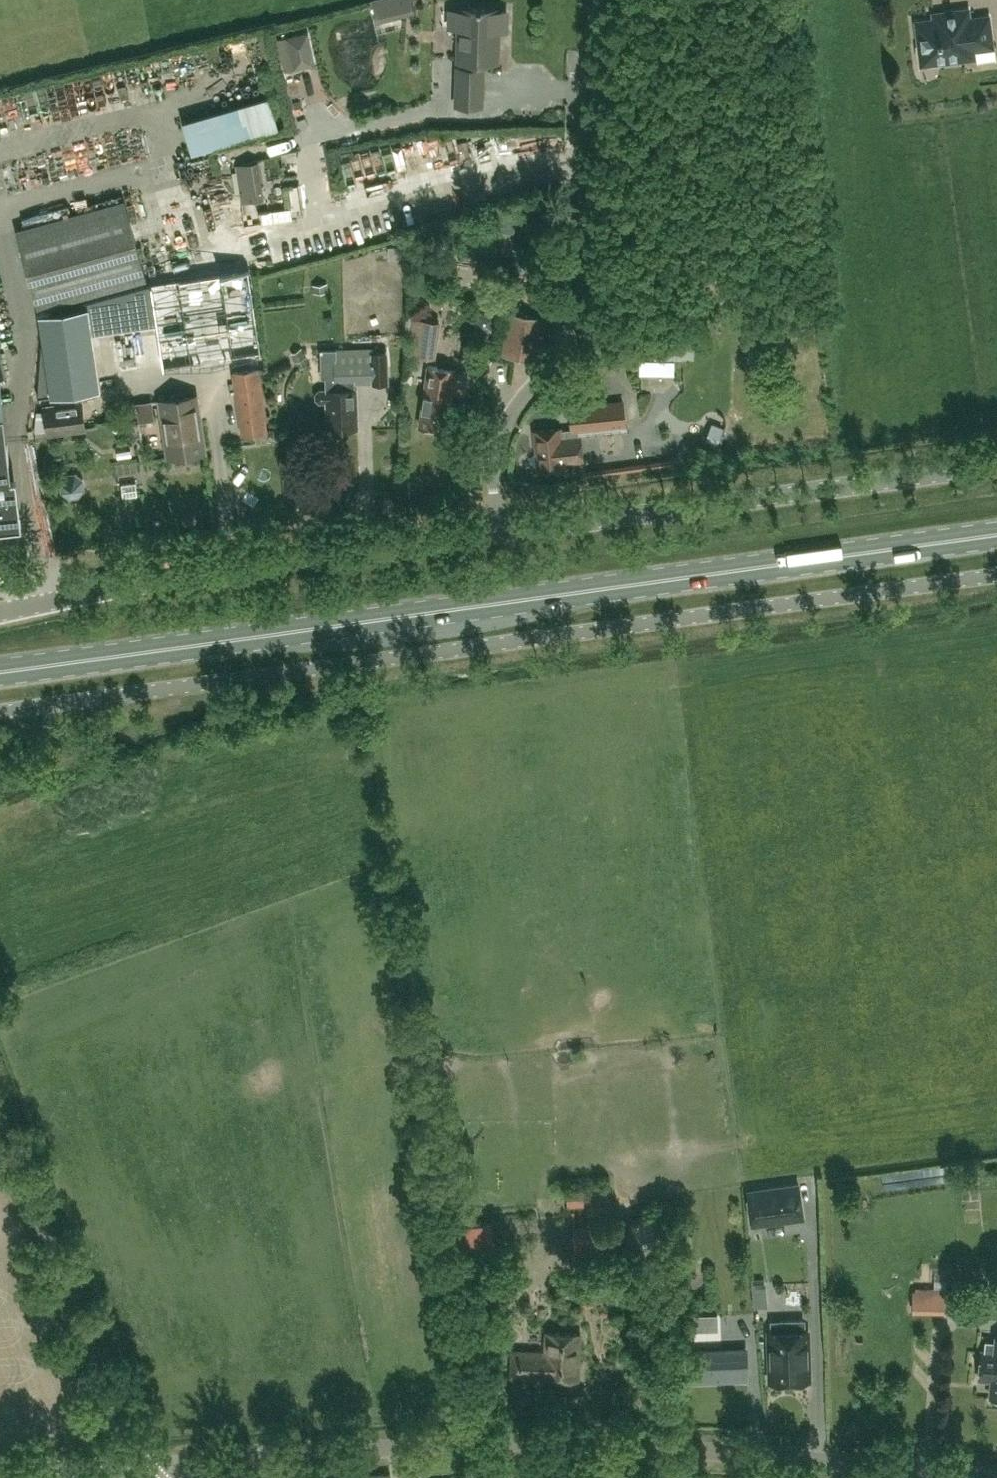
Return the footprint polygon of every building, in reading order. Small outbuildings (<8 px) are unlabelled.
[(391,0),(372,0),(377,21),(396,17),(391,0)] [(447,9),(447,28),(460,28),(459,61),(461,61),(461,69),(459,69),(458,105),(482,106),(483,70),(480,70),(480,62),(498,62),(499,43),(496,43),(496,33),(499,33),(499,31),(507,31),(507,12),(499,12),(499,10),(482,10),(482,8),(478,8),(478,10),(447,9)] [(974,48),(992,46),(988,16),(969,18),(968,8),(944,11),(945,17),(917,20),(919,41),(917,45),(918,57),(921,59),(922,63),(926,63),(929,65),(940,64),(943,61),(975,57),(974,48)] [(316,63),(308,30),(286,36),(293,68),(316,63)] [(447,59),(448,48),(429,47),(428,58),(447,59)] [(264,197),(258,160),(235,163),(237,170),(232,171),(235,192),(240,192),(241,201),(264,197)] [(222,182),(203,190),(214,218),(233,210),(222,182)] [(148,278),(125,201),(19,233),(41,310),(148,278)] [(253,273),(154,286),(166,374),(265,360),(253,273)] [(42,331),(37,396),(100,387),(87,299),(39,312),(42,331)] [(546,318),(506,311),(499,354),(539,361),(546,318)] [(435,358),(441,320),(413,316),(407,354),(435,358)] [(655,342),(655,358),(674,358),(695,358),(695,342),(658,342),(655,342)] [(306,355),(301,347),(292,352),(297,360),(306,355)] [(319,387),(315,392),(315,398),(319,402),(327,401),(327,428),(358,427),(356,388),(353,388),(353,381),(375,380),(375,382),(389,382),(388,351),(374,351),(374,347),(323,349),(323,360),(335,360),(336,375),(326,376),(326,387),(319,387)] [(597,379),(597,354),(587,354),(587,379),(597,379)] [(263,367),(259,368),(233,372),(242,434),(267,431),(260,380),(277,378),(275,366),(263,367)] [(427,366),(420,427),(447,430),(452,392),(463,393),(466,373),(454,371),(454,370),(427,366)] [(162,415),(167,458),(205,453),(198,395),(159,400),(161,415),(162,415)] [(47,428),(48,432),(86,426),(82,400),(44,405),(44,409),(37,410),(36,430),(47,428)] [(152,400),(136,402),(139,421),(155,419),(152,400)] [(570,407),(573,430),(626,425),(623,401),(570,407)] [(539,469),(564,467),(564,462),(583,460),(581,436),(561,438),(560,428),(535,431),(539,469)] [(16,520),(8,441),(0,442),(0,521),(16,520)] [(60,449),(46,451),(47,461),(62,459),(60,449)] [(84,478),(76,471),(66,473),(60,481),(61,491),(69,497),(79,496),(85,488),(84,478)] [(114,479),(117,494),(133,491),(130,476),(114,479)] [(16,854),(10,840),(0,844),(0,861),(16,854)] [(753,1223),(803,1217),(800,1185),(749,1191),(753,1223)] [(609,1186),(567,1189),(568,1205),(610,1202),(609,1186)] [(630,1225),(630,1242),(646,1251),(660,1242),(660,1224),(645,1215),(630,1225)] [(505,1302),(501,1269),(494,1221),(461,1226),(467,1273),(472,1307),(505,1302)] [(617,1251),(615,1222),(573,1225),(575,1254),(617,1251)] [(701,1275),(700,1258),(685,1258),(686,1276),(701,1275)] [(913,1290),(912,1312),(951,1313),(952,1291),(948,1291),(948,1288),(931,1287),(931,1291),(913,1290)] [(704,1330),(704,1313),(690,1314),(690,1330),(704,1330)] [(768,1332),(770,1380),(810,1379),(808,1329),(804,1330),(803,1320),(772,1321),(773,1332),(768,1332)] [(546,1351),(514,1349),(512,1376),(579,1380),(583,1334),(547,1331),(546,1351)] [(981,1351),(979,1378),(992,1379),(991,1397),(996,1398),(996,1336),(996,1340),(985,1339),(984,1351),(981,1351)] [(748,1378),(746,1348),(690,1350),(692,1381),(748,1378)] [(384,1469),(359,1470),(359,1477),(384,1477),(384,1469)]
